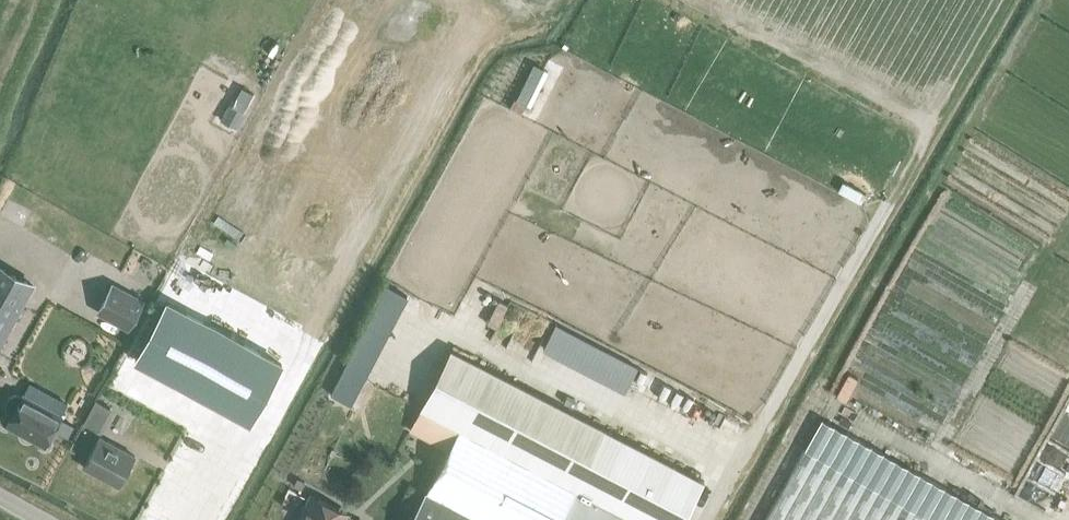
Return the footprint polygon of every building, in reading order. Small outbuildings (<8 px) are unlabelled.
[(513,104),(522,109),(534,86),(525,81),(513,104)] [(243,111),(253,92),(241,86),(231,105),(243,111)] [(236,127),(244,112),(243,111),(231,105),(228,103),(220,118),(234,126),(236,127)] [(33,284),(0,266),(0,344),(33,284)] [(347,366),(369,376),(409,292),(386,282),(347,366)] [(128,327),(143,300),(112,284),(98,310),(128,327)] [(555,323),(543,349),(628,387),(640,361),(555,323)] [(409,429),(447,449),(410,519),(683,519),(704,480),(451,348),(409,429)] [(846,396),(858,376),(850,371),(838,392),(846,396)] [(649,408),(683,418),(687,404),(684,403),(687,393),(656,384),(649,408)] [(6,424),(45,444),(62,414),(23,393),(23,394),(15,392),(9,395),(5,402),(6,409),(12,414),(6,424)] [(97,405),(92,423),(103,427),(108,408),(97,405)] [(821,417),(764,519),(1004,519),(821,417)] [(83,465),(87,468),(103,476),(104,475),(118,483),(117,484),(118,485),(135,454),(99,435),(83,465)] [(302,519),(359,519),(347,514),(349,512),(327,501),(311,493),(301,512),(305,515),(302,519)]
